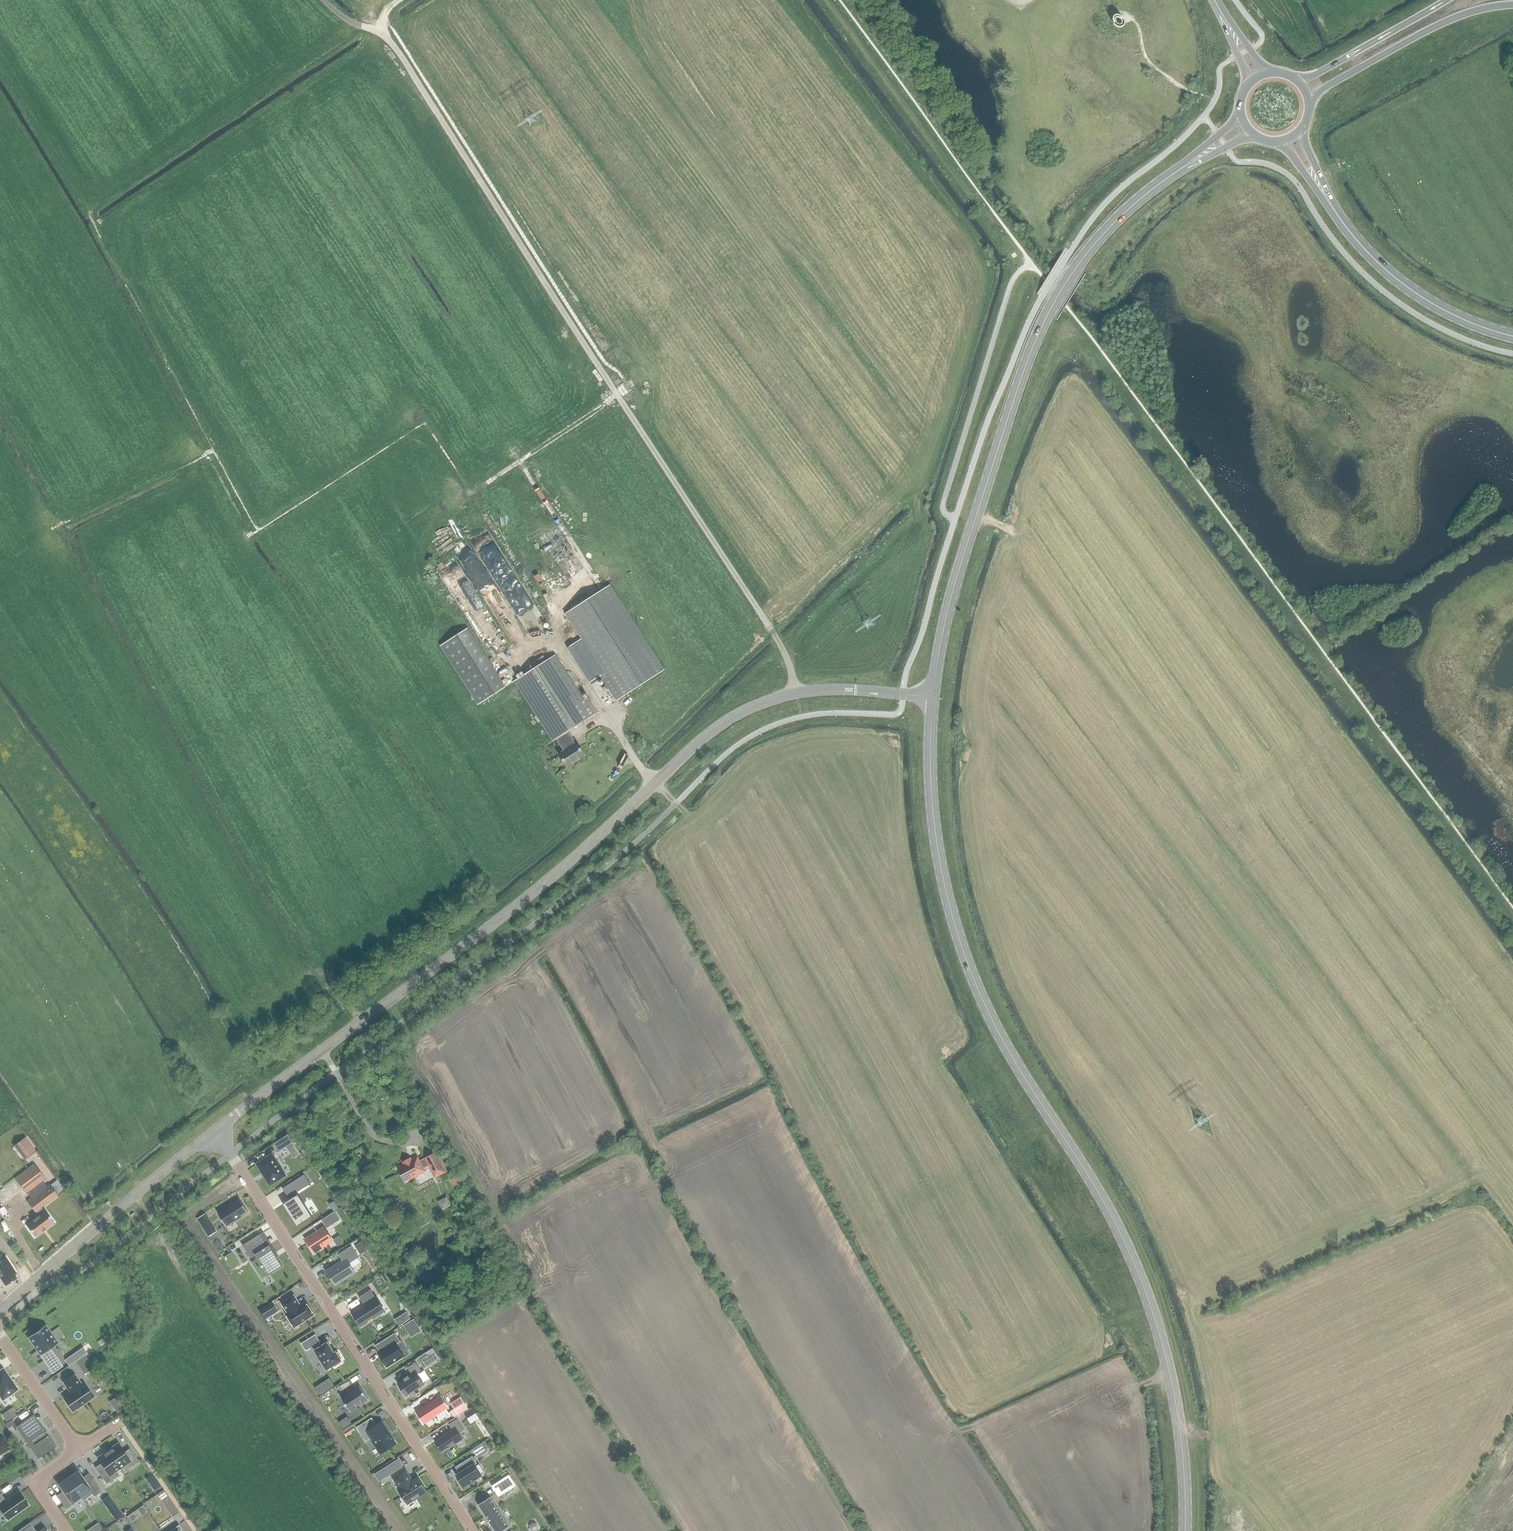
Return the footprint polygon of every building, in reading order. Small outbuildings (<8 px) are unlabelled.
[(525,629),(543,619),(496,541),(483,549),(500,578),(496,580),(525,629)] [(480,563),(469,572),(476,580),(487,570),(480,563)] [(566,613),(621,698),(664,670),(610,585),(566,613)] [(442,643),(475,705),(505,689),(472,627),(442,643)] [(584,700),(555,655),(515,680),(554,741),(556,739),(564,751),(559,754),(567,767),(585,756),(577,742),(576,743),(568,731),(597,713),(587,698),(584,700)] [(287,1135),(274,1144),(279,1151),(292,1143),(287,1135)] [(25,1158),(35,1151),(30,1145),(20,1151),(25,1158)] [(404,1165),(398,1168),(405,1182),(418,1174),(419,1175),(425,1171),(424,1169),(429,1166),(435,1177),(444,1172),(434,1153),(425,1159),(420,1162),(417,1158),(411,1161),(410,1158),(403,1162),(404,1165)] [(262,1172),(262,1173),(263,1172),(265,1176),(264,1176),(265,1177),(265,1176),(270,1184),(284,1175),(271,1155),(257,1164),(262,1172)] [(15,1179),(26,1194),(44,1180),(33,1165),(15,1179)] [(304,1174),(282,1188),(288,1198),(288,1197),(290,1199),(282,1204),(297,1226),(312,1216),(298,1194),(297,1194),(296,1192),(310,1184),(304,1174)] [(449,1180),(455,1189),(462,1185),(457,1175),(449,1180)] [(38,1216),(26,1224),(35,1236),(54,1223),(45,1210),(43,1211),(41,1208),(57,1196),(56,1194),(50,1186),(48,1185),(46,1187),(30,1198),(26,1202),(35,1213),(36,1212),(38,1216)] [(438,1200),(443,1209),(452,1204),(447,1196),(438,1200)] [(247,1212),(248,1212),(239,1199),(240,1200),(233,1204),(232,1203),(217,1213),(226,1226),(241,1217),(240,1215),(246,1211),(247,1212)] [(321,1220),(326,1228),(340,1220),(334,1211),(321,1220)] [(208,1220),(201,1224),(205,1231),(212,1227),(208,1220)] [(313,1253),(332,1241),(324,1228),(305,1240),(313,1253)] [(259,1234),(242,1245),(250,1258),(255,1254),(258,1258),(262,1265),(261,1265),(262,1267),(258,1269),(263,1278),(283,1266),(277,1257),(279,1256),(278,1255),(277,1256),(269,1245),(267,1246),(259,1234)] [(334,1239),(338,1245),(344,1241),(340,1235),(334,1239)] [(360,1254),(368,1249),(363,1239),(354,1244),(360,1254)] [(342,1261),(326,1271),(334,1285),(355,1272),(349,1263),(359,1257),(351,1246),(341,1252),(345,1259),(342,1261)] [(232,1252),(224,1257),(232,1270),(240,1265),(232,1252)] [(4,1285),(16,1278),(14,1274),(16,1273),(5,1256),(3,1258),(0,1253),(0,1278),(4,1285)] [(359,1297),(363,1304),(350,1312),(351,1312),(352,1312),(360,1325),(380,1313),(371,1300),(375,1297),(376,1296),(375,1296),(371,1289),(359,1297)] [(281,1303),(288,1313),(286,1314),(294,1327),(313,1315),(305,1302),(300,1305),(293,1295),(281,1303)] [(271,1315),(277,1311),(273,1305),(267,1309),(271,1315)] [(410,1318),(406,1311),(400,1315),(405,1322),(410,1318)] [(58,1342),(46,1324),(27,1337),(40,1355),(42,1354),(46,1359),(52,1355),(49,1349),(58,1342)] [(395,1332),(378,1343),(378,1344),(379,1343),(383,1350),(379,1352),(380,1353),(383,1356),(381,1357),(386,1366),(402,1356),(403,1355),(396,1344),(400,1341),(400,1342),(401,1342),(400,1341),(395,1332)] [(340,1359),(341,1358),(337,1352),(336,1353),(335,1352),(333,1353),(327,1343),(321,1346),(318,1342),(319,1342),(315,1335),(301,1343),(305,1350),(313,1345),(316,1350),(315,1350),(327,1369),(333,1364),(334,1366),(340,1362),(339,1361),(340,1360),(340,1359)] [(424,1353),(418,1358),(422,1364),(424,1368),(439,1358),(433,1348),(424,1353)] [(60,1363),(58,1360),(48,1368),(52,1373),(63,1366),(61,1363),(60,1363)] [(90,1361),(80,1368),(84,1374),(94,1367),(92,1364),(90,1361)] [(404,1379),(397,1383),(405,1396),(424,1384),(416,1373),(421,1370),(416,1362),(407,1368),(411,1374),(408,1376),(408,1375),(403,1378),(404,1379)] [(2,1399),(16,1389),(11,1382),(12,1381),(11,1381),(8,1378),(9,1377),(8,1377),(3,1370),(0,1371),(0,1395),(2,1399)] [(63,1397),(73,1411),(93,1397),(84,1383),(82,1385),(74,1374),(63,1382),(70,1393),(63,1397)] [(325,1391),(320,1384),(314,1387),(319,1395),(325,1391)] [(368,1399),(359,1386),(341,1398),(349,1411),(368,1399)] [(117,1412),(124,1408),(116,1396),(110,1400),(117,1412)] [(448,1408),(441,1396),(416,1412),(423,1423),(436,1415),(439,1420),(449,1414),(446,1409),(448,1408)] [(464,1402),(451,1411),(455,1417),(458,1415),(468,1409),(464,1402)] [(7,1420),(16,1413),(12,1407),(2,1414),(7,1420)] [(475,1412),(471,1407),(462,1413),(466,1418),(475,1412)] [(30,1441),(41,1456),(56,1446),(48,1435),(47,1435),(44,1432),(45,1431),(39,1422),(34,1426),(28,1417),(15,1426),(27,1443),(30,1441)] [(381,1421),(376,1425),(372,1418),(357,1427),(362,1435),(367,1432),(380,1453),(396,1443),(381,1421)] [(12,1419),(6,1423),(9,1427),(15,1424),(12,1419)] [(442,1437),(435,1441),(441,1452),(449,1447),(449,1448),(462,1439),(459,1433),(464,1430),(457,1419),(448,1424),(452,1429),(441,1436),(442,1437)] [(343,1431),(347,1437),(352,1433),(351,1432),(348,1427),(343,1431)] [(126,1464),(129,1468),(139,1461),(132,1451),(126,1456),(118,1444),(108,1451),(120,1468),(126,1464)] [(481,1455),(476,1447),(471,1450),(477,1458),(481,1455)] [(100,1474),(106,1484),(116,1477),(113,1472),(120,1468),(108,1451),(97,1458),(105,1470),(100,1474)] [(472,1456),(455,1467),(459,1473),(456,1475),(463,1486),(481,1475),(474,1465),(477,1463),(472,1456)] [(398,1459),(379,1470),(384,1478),(402,1466),(398,1459)] [(78,1471),(68,1478),(82,1498),(83,1500),(92,1493),(94,1496),(101,1491),(92,1478),(85,1482),(82,1477),(78,1471)] [(405,1471),(393,1478),(400,1488),(398,1489),(407,1503),(426,1491),(417,1477),(412,1481),(409,1478),(405,1471)] [(510,1489),(515,1486),(508,1475),(503,1479),(510,1489)] [(65,1493),(58,1498),(66,1509),(73,1504),(82,1498),(68,1478),(59,1485),(63,1491),(65,1493)] [(160,1485),(157,1480),(150,1485),(154,1490),(160,1485)] [(5,1500),(1,1493),(0,1493),(0,1509),(7,1519),(28,1505),(18,1491),(5,1500)] [(109,1495),(101,1500),(108,1510),(116,1505),(109,1495)] [(490,1496),(477,1504),(494,1530),(501,1530),(509,1526),(490,1496)] [(166,1505),(172,1515),(178,1511),(171,1501),(166,1505)] [(138,1509),(127,1516),(131,1523),(142,1515),(138,1509)] [(94,1525),(97,1530),(98,1530),(102,1528),(98,1522),(94,1525)]
